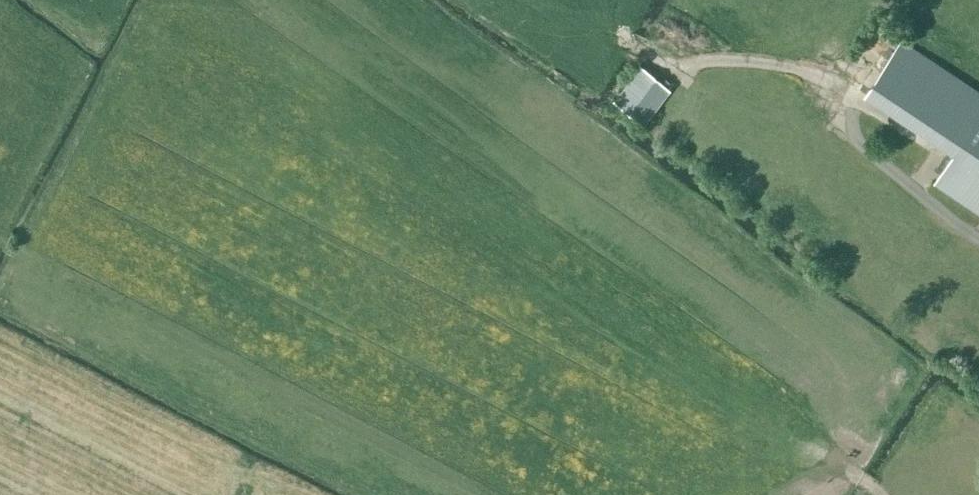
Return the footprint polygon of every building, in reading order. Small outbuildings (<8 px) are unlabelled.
[(901,40),(866,93),(955,152),(935,182),(978,212),(978,92),(901,40)] [(649,126),(673,89),(640,64),(616,101),(649,126)]
